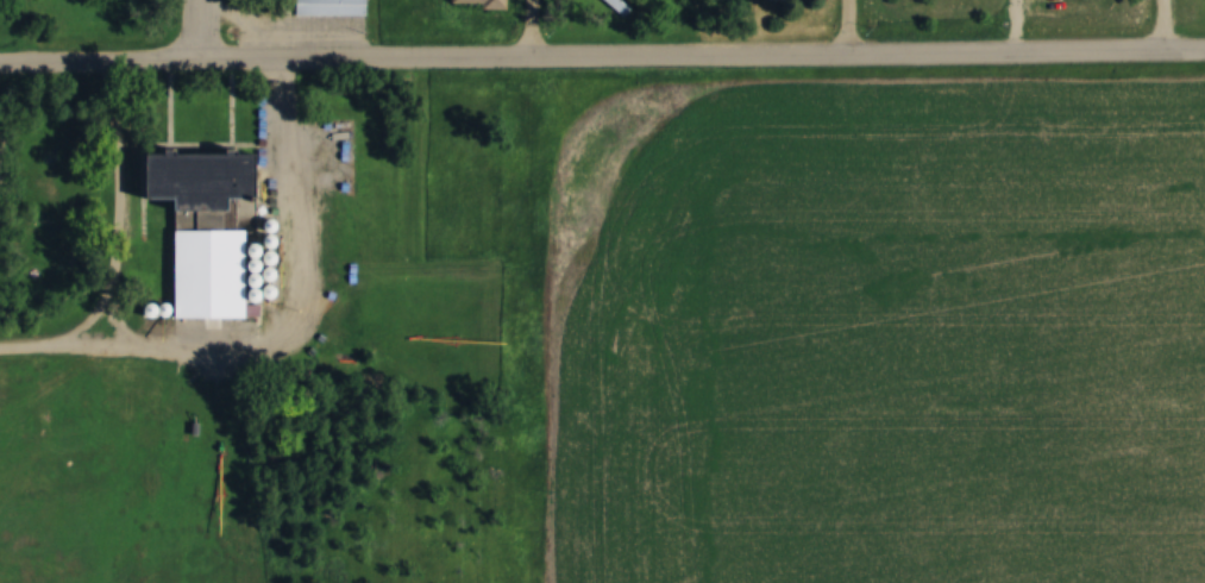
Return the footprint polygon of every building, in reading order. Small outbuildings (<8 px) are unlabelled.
[(296,13),(296,0),(364,0),(364,13),(296,13)] [(453,8),(508,8),(508,0),(453,0),(453,8)] [(617,0),(594,0),(619,25),(630,13),(617,0)] [(176,313),(175,226),(245,226),(246,313),(176,313)]
